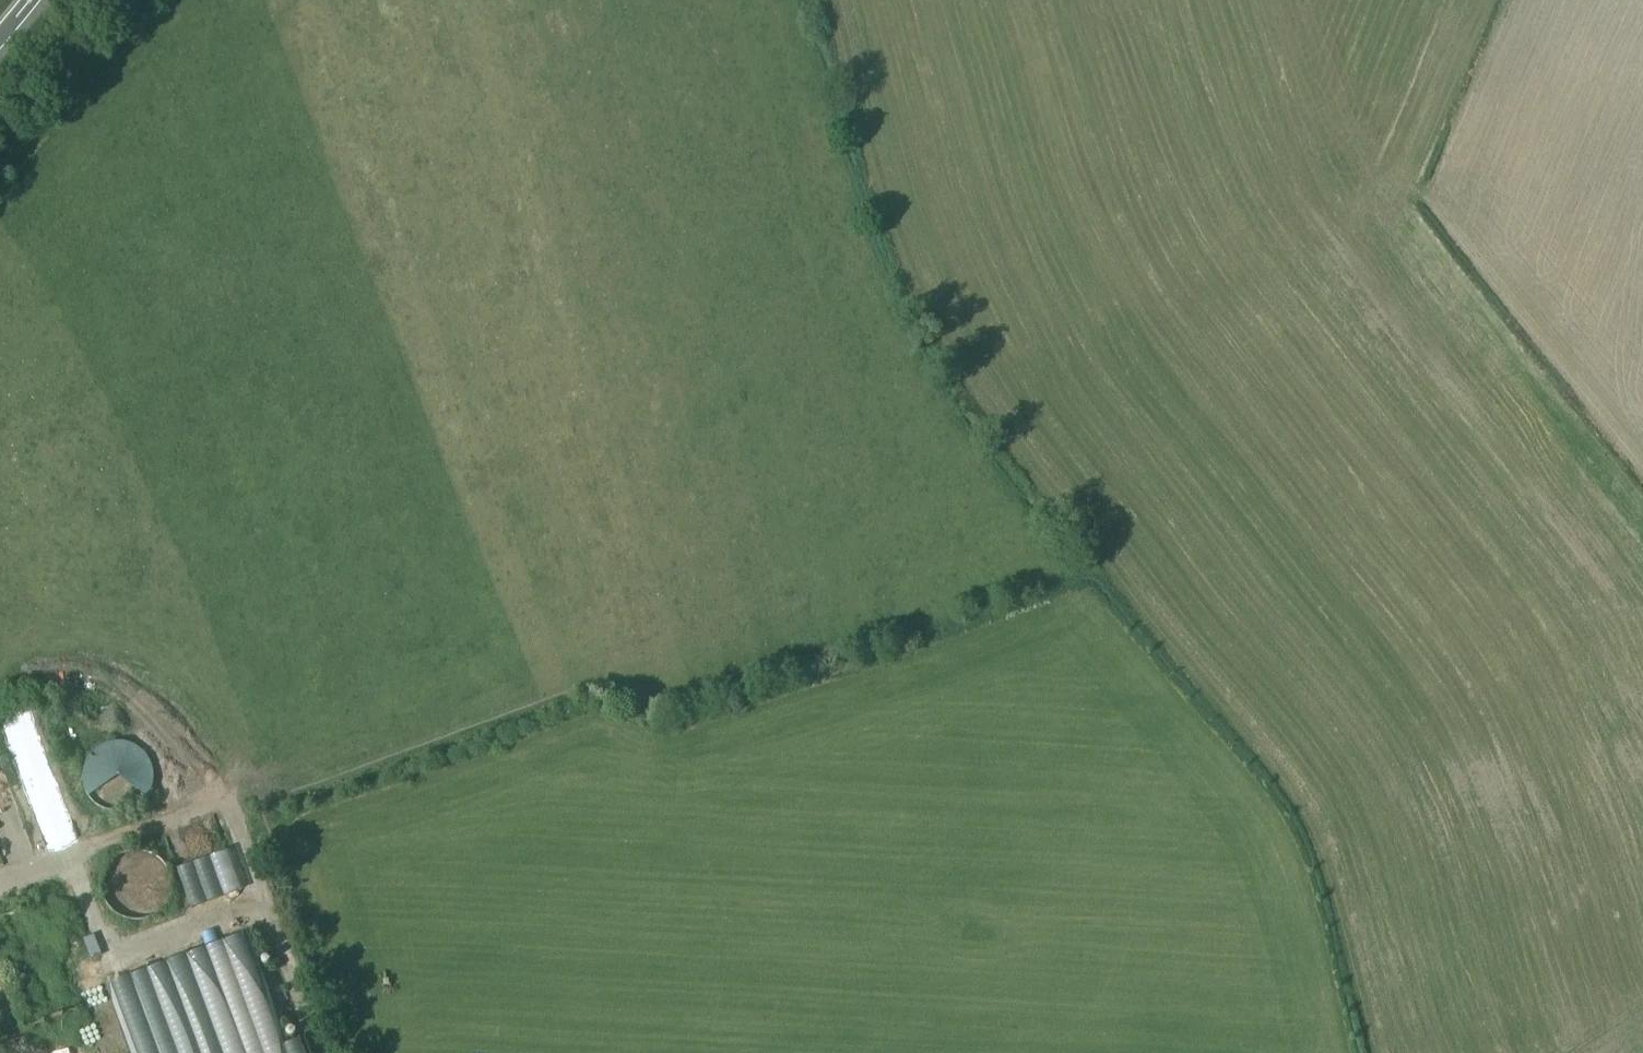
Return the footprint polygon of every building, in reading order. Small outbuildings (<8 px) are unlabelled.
[(94,792),(94,808),(131,808),(130,791),(94,792)] [(172,865),(184,905),(230,892),(218,852),(172,865)] [(0,894),(0,905),(2,912),(17,907),(11,890),(0,894)] [(56,1052),(68,1052),(67,1043),(55,1044),(56,1052)]
